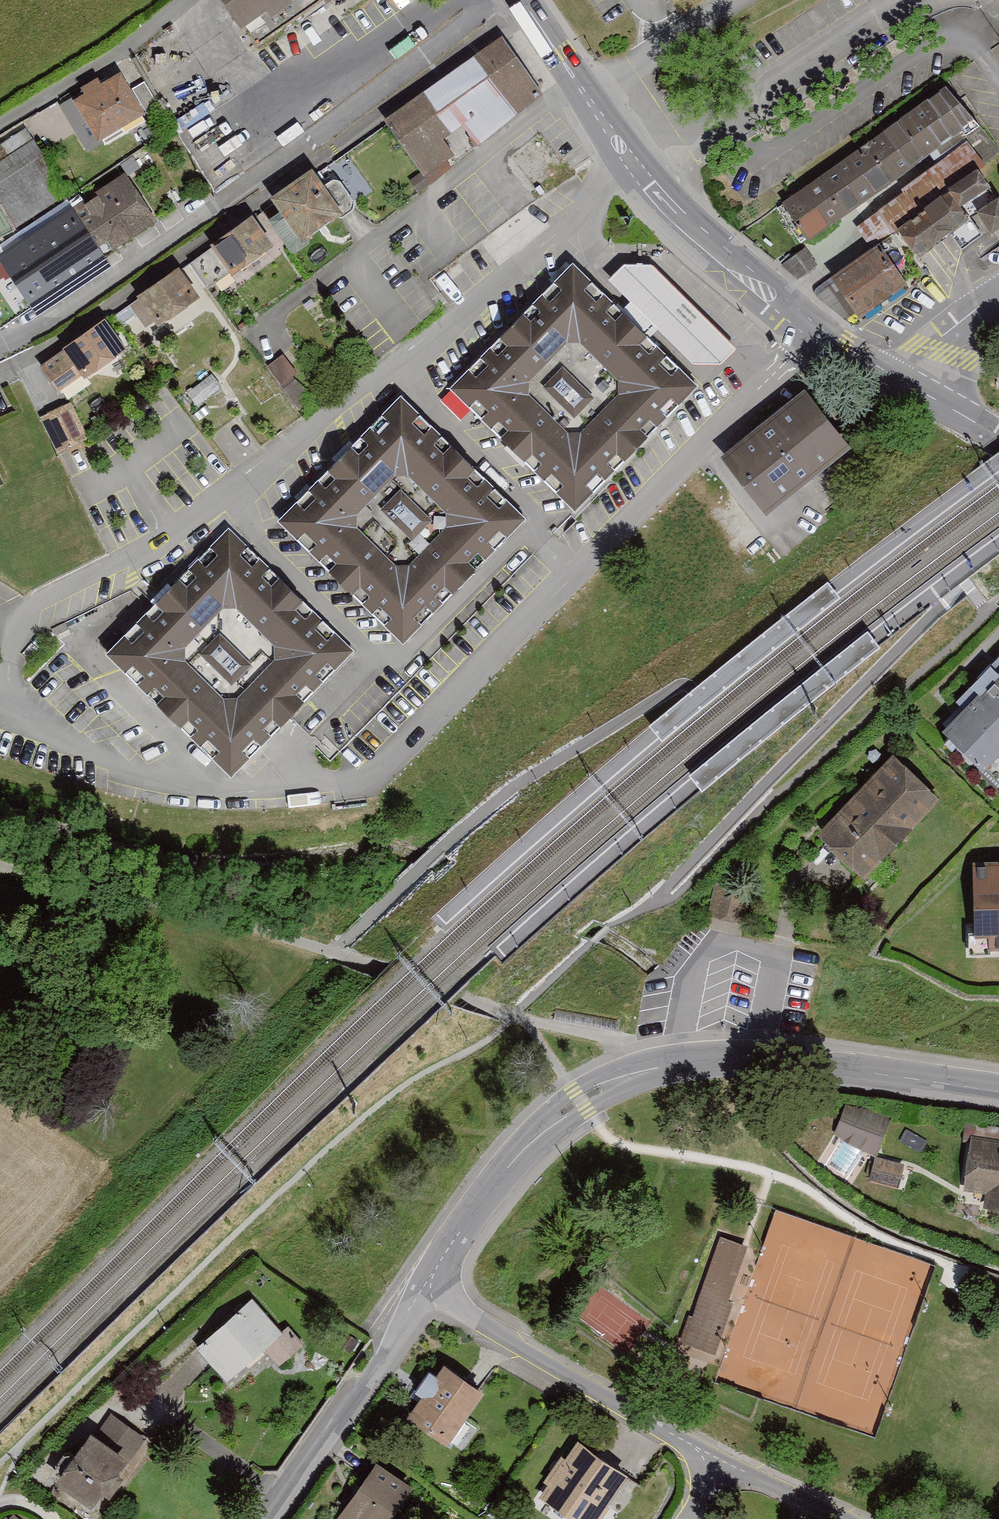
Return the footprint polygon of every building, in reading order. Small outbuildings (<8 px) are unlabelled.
[(257,53),(334,0),(219,0),(257,53)] [(506,45),(390,129),(431,184),(547,100),(506,45)] [(102,147),(147,120),(123,81),(78,108),(102,147)] [(953,89),(782,211),(805,244),(963,130),(968,138),(981,128),(953,89)] [(351,216),(319,173),(274,205),(305,249),(351,216)] [(837,280),(863,316),(919,276),(910,262),(953,231),(967,251),(998,229),(998,203),(981,178),(837,280)] [(160,228),(127,179),(1,264),(41,322),(113,274),(107,264),(160,228)] [(279,254),(254,220),(195,264),(220,298),(279,254)] [(619,263),(608,273),(695,361),(724,361),(735,355),(737,345),(653,261),(625,257),(619,263)] [(576,265),(454,389),(580,512),(702,387),(576,265)] [(204,302),(182,271),(141,300),(163,331),(204,302)] [(109,329),(45,374),(64,400),(128,355),(109,329)] [(527,519),(400,398),(279,525),(406,646),(527,519)] [(844,448),(806,400),(731,460),(769,508),(844,448)] [(55,449),(87,438),(74,401),(42,412),(55,449)] [(356,657),(224,530),(105,657),(241,776),(356,657)] [(949,741),(991,780),(998,771),(998,688),(949,741)] [(830,837),(867,871),(934,800),(898,766),(830,837)] [(977,868),(980,949),(998,948),(998,867),(977,868)] [(845,1106),(835,1133),(877,1158),(888,1119),(845,1106)] [(971,1139),(967,1195),(990,1198),(988,1213),(998,1214),(998,1142),(971,1139)] [(746,1247),(721,1238),(686,1342),(710,1351),(746,1247)] [(285,1340),(257,1307),(202,1355),(230,1388),(285,1340)] [(485,1402),(447,1377),(415,1423),(455,1448),(485,1402)] [(140,1467),(102,1437),(61,1490),(98,1518),(99,1518),(140,1467)] [(578,1451),(543,1504),(566,1518),(617,1518),(637,1489),(578,1451)] [(380,1470),(346,1518),(398,1518),(415,1495),(380,1470)]
